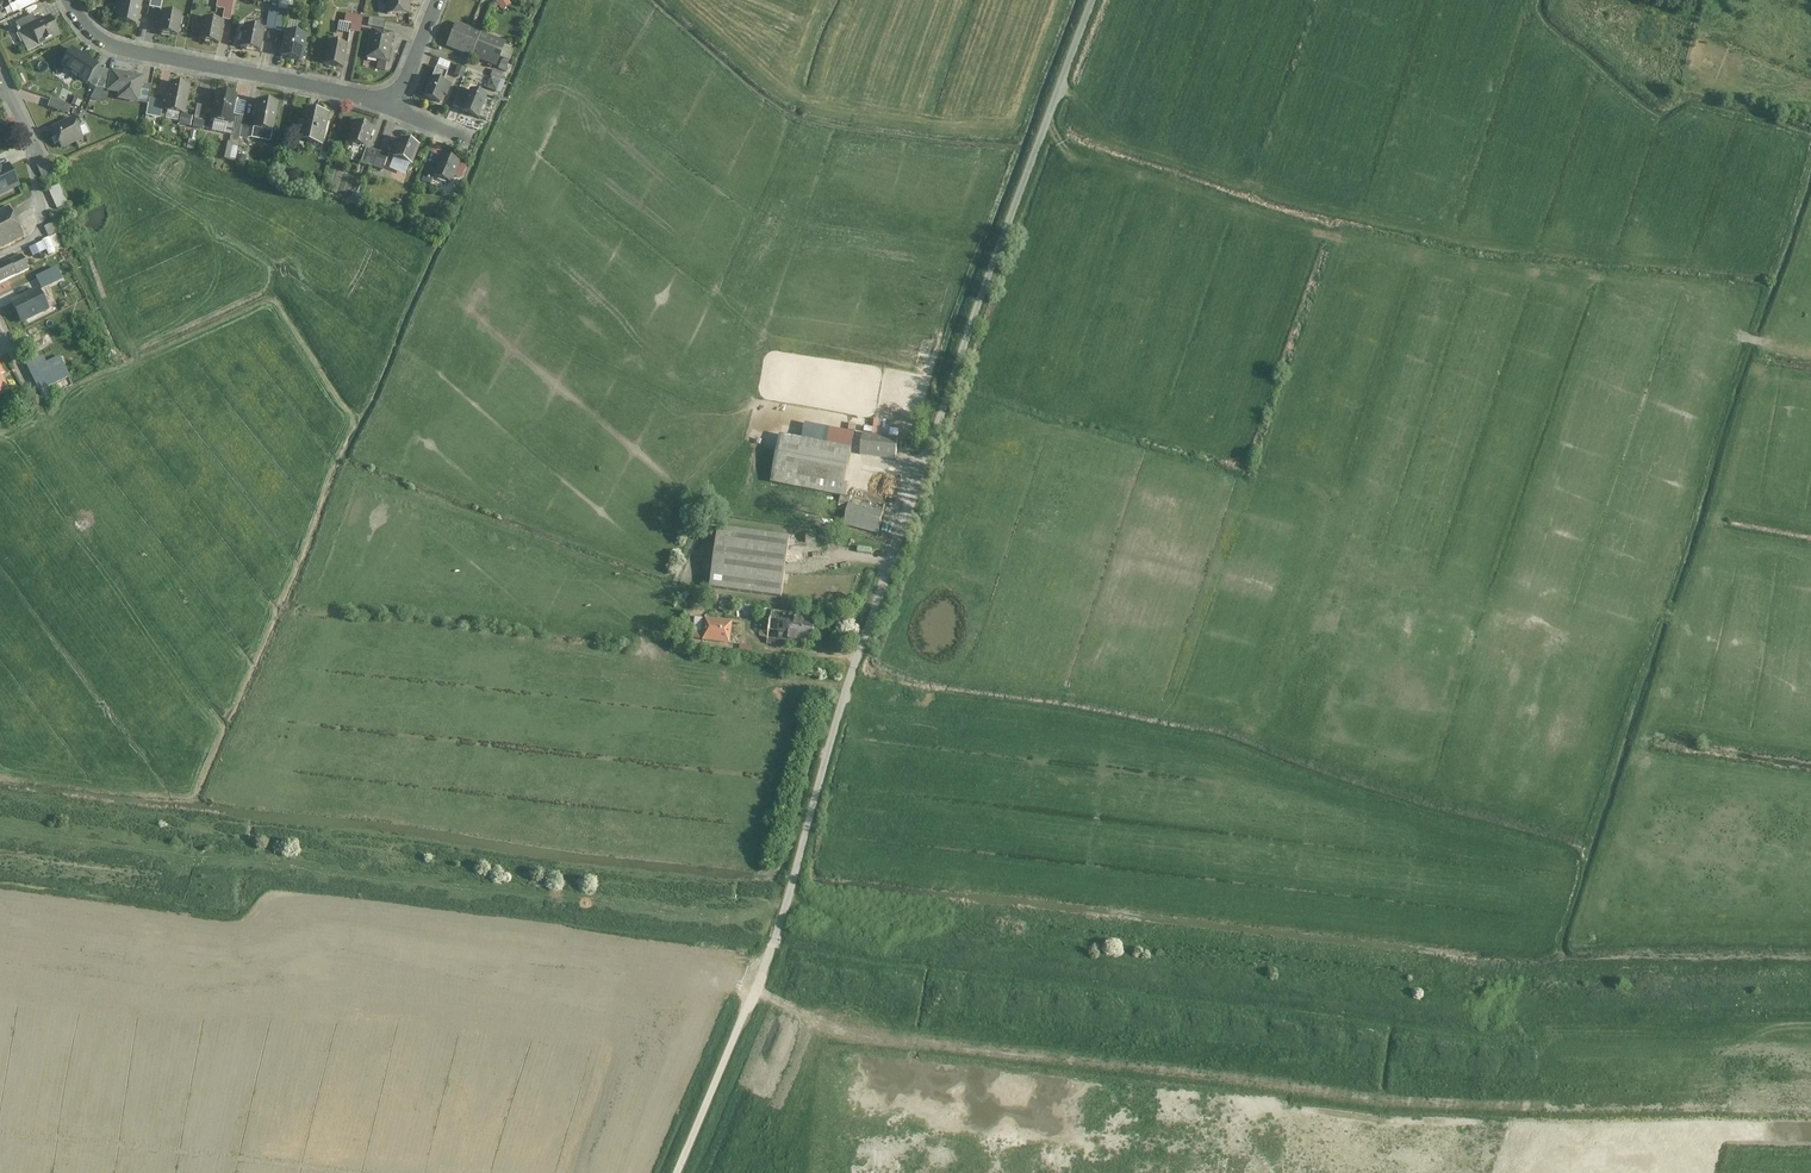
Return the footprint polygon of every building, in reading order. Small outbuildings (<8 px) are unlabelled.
[(142,1),(138,0),(122,0),(118,24),(137,27),(142,1)] [(164,0),(152,0),(151,7),(162,10),(164,0)] [(232,23),(236,0),(219,0),(217,9),(226,11),(224,21),(232,23)] [(409,0),(388,0),(388,17),(409,17),(409,0)] [(510,0),(498,0),(504,10),(513,4),(510,0)] [(275,31),(278,10),(271,9),(268,30),(275,31)] [(160,16),(158,24),(162,25),(161,32),(178,36),(183,14),(165,11),(164,17),(160,16)] [(361,35),(364,18),(347,15),(346,26),(352,27),(351,33),(361,35)] [(16,25),(21,35),(37,27),(33,17),(16,25)] [(62,38),(53,19),(37,27),(21,35),(19,35),(28,54),(62,38)] [(386,22),(370,19),(369,27),(384,30),(386,22)] [(219,48),(223,23),(205,20),(200,45),(219,48)] [(290,20),(288,30),(297,32),(299,22),(290,20)] [(483,34),(457,24),(447,48),(474,58),(483,34)] [(261,55),(265,30),(246,27),(242,51),(261,55)] [(389,65),(395,35),(373,31),(367,61),(389,65)] [(301,63),(306,36),(285,32),(280,59),(301,63)] [(508,44),(483,34),(474,58),(499,68),(508,44)] [(343,71),(347,46),(329,43),(325,68),(343,71)] [(99,67),(72,49),(60,68),(87,86),(88,85),(99,68),(99,67)] [(104,72),(99,68),(88,85),(97,90),(104,72)] [(449,98),(453,87),(445,84),(449,75),(436,69),(425,98),(442,105),(445,97),(449,98)] [(111,73),(104,72),(97,90),(107,91),(111,73)] [(144,78),(111,72),(111,73),(107,91),(107,93),(118,96),(117,101),(139,106),(140,104),(143,86),(144,78)] [(502,92),(505,81),(491,77),(487,88),(502,92)] [(185,117),(190,88),(170,84),(165,113),(185,117)] [(152,88),(143,86),(140,104),(149,106),(150,101),(152,88)] [(480,120),(488,98),(472,92),(463,114),(480,120)] [(232,117),(236,97),(216,93),(210,124),(230,128),(232,117)] [(71,106),(49,99),(47,105),(68,113),(71,106)] [(164,103),(150,101),(149,106),(147,117),(161,119),(164,103)] [(273,134),(279,104),(259,101),(256,122),(254,131),(273,134)] [(321,150),(328,116),(309,112),(305,127),(300,126),(296,144),(321,150)] [(83,138),(71,115),(49,126),(61,149),(83,138)] [(244,119),(232,117),(230,128),(228,137),(240,139),(244,119)] [(256,122),(244,119),(240,139),(252,142),(254,131),(256,122)] [(366,152),(373,130),(355,124),(348,146),(366,152)] [(413,167),(420,147),(402,140),(395,160),(413,167)] [(238,160),(239,144),(222,143),(221,159),(238,160)] [(373,169),(378,153),(367,150),(362,165),(373,169)] [(389,157),(378,153),(373,169),(384,172),(389,157)] [(462,181),(468,168),(443,157),(438,169),(433,180),(453,187),(457,178),(462,181)] [(48,159),(36,165),(41,177),(53,172),(48,159)] [(0,169),(0,195),(20,186),(10,165),(0,169)] [(433,180),(438,169),(430,166),(423,183),(431,186),(433,180)] [(58,183),(47,189),(57,208),(67,203),(58,183)] [(24,236),(10,208),(0,213),(0,248),(24,236)] [(50,238),(29,246),(33,256),(48,251),(49,254),(65,247),(55,222),(45,226),(50,238)] [(0,265),(0,283),(29,269),(22,254),(0,265)] [(39,289),(12,302),(22,322),(48,309),(39,289)] [(42,357),(25,365),(37,391),(54,383),(57,392),(71,384),(61,357),(44,363),(42,357)] [(10,390),(2,375),(5,373),(0,364),(0,395),(10,390)] [(905,438),(869,434),(866,455),(902,459),(905,438)] [(780,436),(771,482),(841,496),(837,510),(847,512),(844,525),(878,534),(885,504),(846,495),(848,485),(844,485),(851,450),(802,440),(780,436)] [(796,535),(720,525),(712,587),(787,597),(796,535)] [(825,618),(775,611),(771,644),(796,647),(797,639),(821,642),(825,618)] [(738,621),(710,618),(707,640),(736,643),(738,621)]
